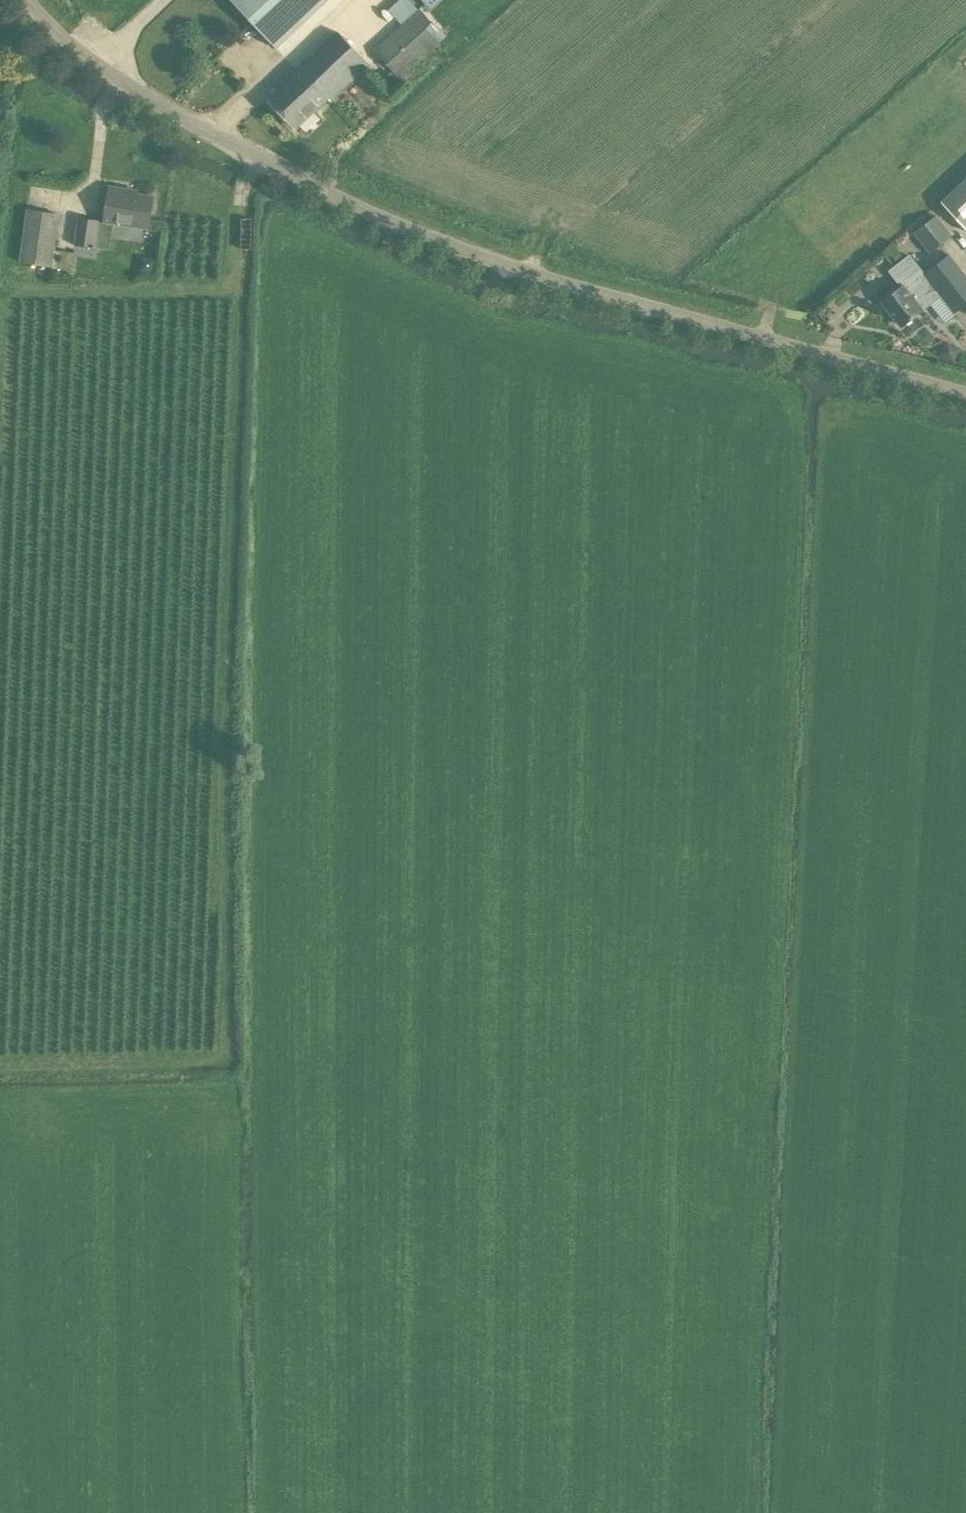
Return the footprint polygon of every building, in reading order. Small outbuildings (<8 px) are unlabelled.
[(278,47),(328,0),(233,0),(278,47)] [(420,8),(374,49),(400,79),(446,37),(420,8)] [(333,100),(371,64),(340,32),(271,98),(299,127),(330,97),(333,100)] [(942,201),(965,227),(965,179),(942,201)] [(150,228),(154,197),(128,193),(129,190),(111,187),(105,221),(80,217),(76,244),(96,247),(99,228),(113,230),(115,223),(150,228)] [(53,265),(60,214),(29,210),(21,261),(53,265)] [(936,216),(914,234),(930,252),(951,234),(936,216)] [(897,258),(901,254),(896,249),(892,253),(897,258)] [(942,294),(944,296),(956,310),(965,302),(965,273),(950,253),(925,274),(942,294)] [(904,287),(885,303),(904,326),(931,303),(942,294),(925,274),(910,256),(891,272),(904,287)] [(942,294),(931,303),(947,321),(956,313),(955,311),(956,310),(944,296),(942,294)] [(961,347),(950,342),(946,344),(941,354),(955,360),(961,347)]
